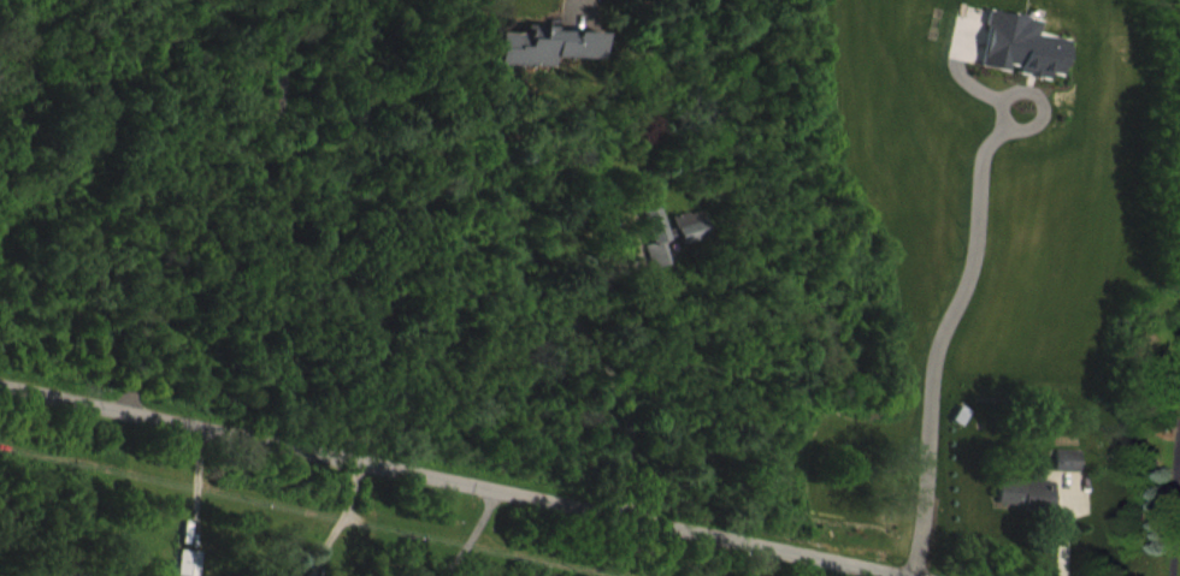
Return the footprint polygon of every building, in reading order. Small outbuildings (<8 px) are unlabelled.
[(1075,55),(1046,50),(1049,35),(1000,26),(989,82),(1021,88),(1021,89),(1055,96),(1056,89),(1069,92),(1075,55)] [(510,49),(509,81),(565,83),(565,74),(612,75),(613,46),(535,44),(535,49),(510,49)] [(662,285),(682,279),(678,264),(716,253),(708,225),(681,233),(684,243),(677,246),(670,223),(652,228),(661,259),(655,261),(662,285)] [(1092,488),(1093,466),(1067,465),(1066,487),(1092,488)] [(1066,497),(1009,494),(1008,520),(1065,523),(1066,497)] [(190,567),(190,575),(211,575),(212,567),(190,567)]
